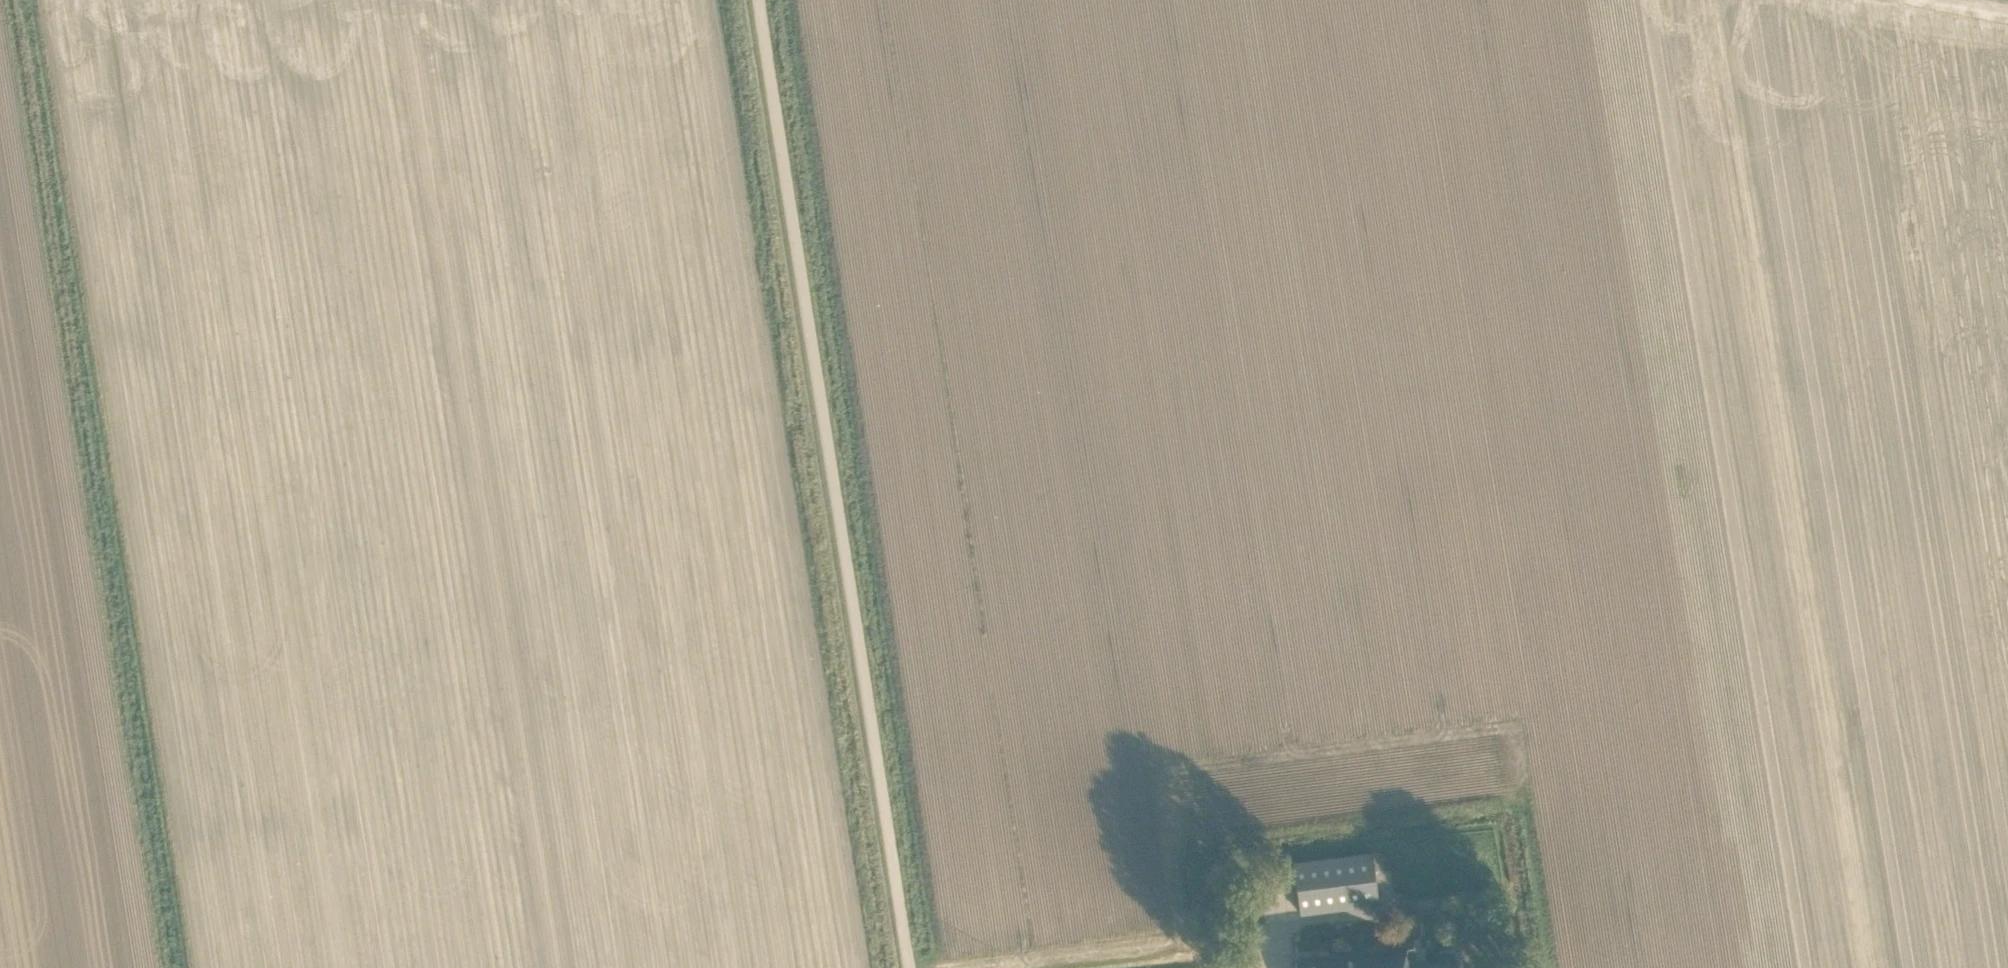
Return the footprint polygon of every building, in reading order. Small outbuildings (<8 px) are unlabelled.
[(1303,911),(1381,900),(1375,850),(1297,861),(1303,911)] [(1459,961),(1429,965),(1429,966),(1418,967),(1414,942),(1295,959),(1296,967),(1460,967),(1459,961)] [(1457,957),(1456,946),(1439,948),(1440,959),(1457,957)]
